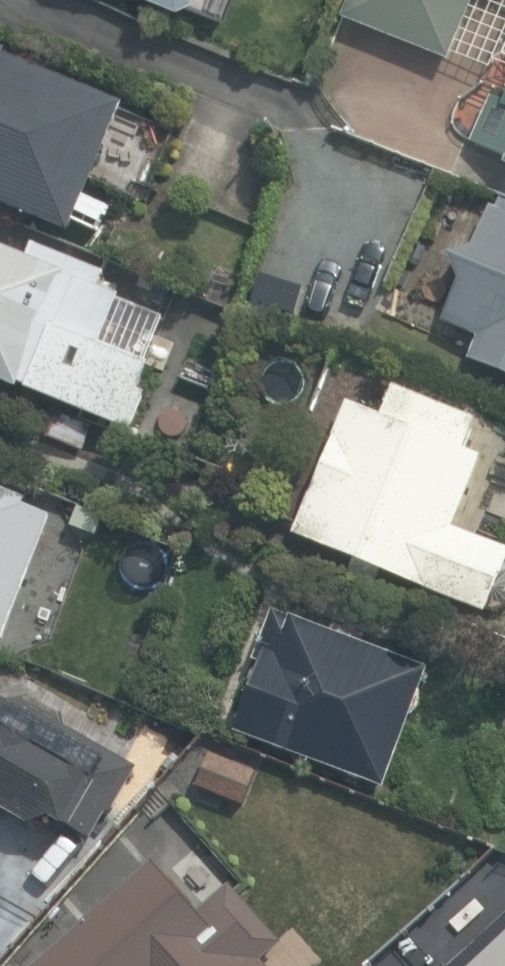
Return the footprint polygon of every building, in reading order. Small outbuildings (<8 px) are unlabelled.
[(340,20),(448,62),(472,0),(347,0),(340,20)] [(67,238),(122,107),(0,56),(0,210),(67,238)] [(500,72),(468,145),(501,159),(498,166),(504,169),(504,74),(500,72)] [(489,208),(440,324),(474,338),(464,362),(504,379),(504,215),(489,208)] [(0,248),(0,387),(11,391),(16,379),(125,424),(148,369),(44,327),(65,274),(0,248)] [(289,543),(482,621),(504,565),(504,549),(447,526),(474,461),(344,408),(289,543)] [(0,493),(0,577),(28,504),(0,493)] [(427,666),(279,611),(234,732),(382,787),(427,666)] [(22,824),(54,814),(86,831),(96,813),(110,806),(127,784),(122,768),(62,741),(56,715),(24,699),(0,703),(0,811),(22,824)] [(148,866),(39,965),(258,965),(204,909),(195,917),(148,866)]
